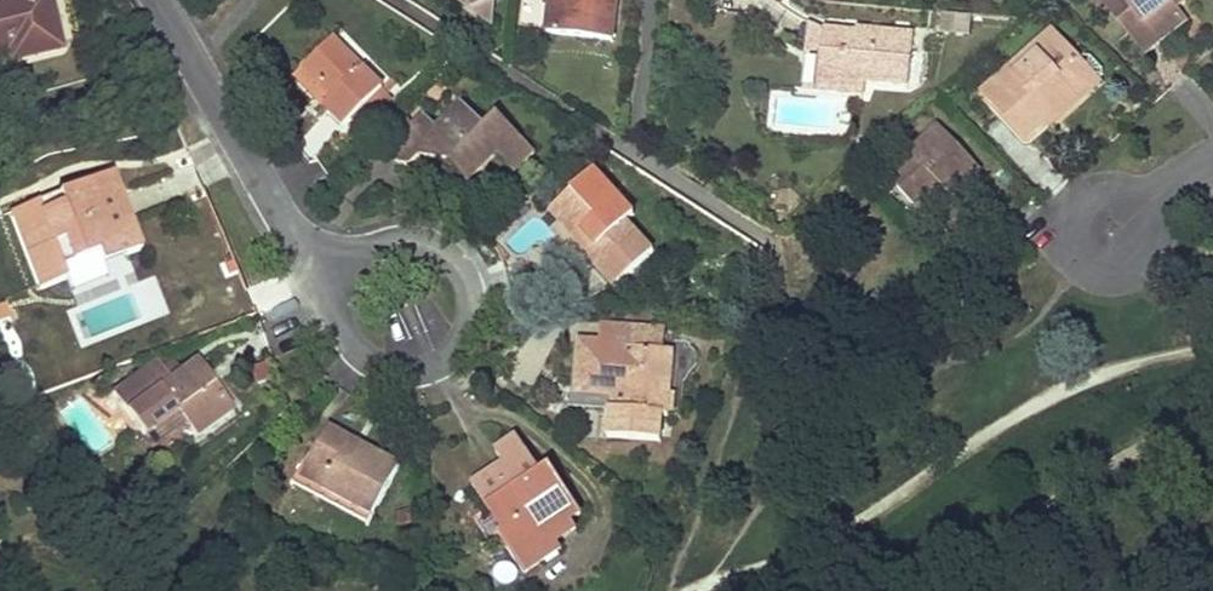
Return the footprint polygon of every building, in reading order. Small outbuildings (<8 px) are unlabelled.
[(52,19),(48,0),(0,0),(0,51),(7,49),(9,60),(59,50),(52,19)] [(494,28),(496,0),(454,0),(494,28)] [(557,9),(549,8),(546,35),(611,40),(615,0),(558,0),(557,9)] [(558,0),(550,0),(549,8),(557,9),(558,0)] [(1123,0),(1100,0),(1111,14),(1126,3),(1123,0)] [(1156,40),(1181,20),(1175,13),(1169,5),(1175,0),(1123,0),(1126,3),(1111,14),(1129,37),(1144,25),(1156,40)] [(1191,0),(1175,0),(1169,5),(1175,13),(1191,0)] [(966,31),(968,17),(942,13),(941,28),(966,31)] [(1144,25),(1129,37),(1146,57),(1185,25),(1181,20),(1156,40),(1144,25)] [(813,26),(810,54),(821,56),(825,31),(813,26)] [(860,34),(842,33),(825,31),(821,56),(832,57),(827,94),(863,97),(865,83),(909,87),(914,37),(869,33),(868,35),(868,42),(859,41),(860,34)] [(1026,141),(1036,132),(1045,123),(1054,115),(1059,121),(1089,93),(1070,71),(1078,63),(1050,32),(1030,50),(1036,56),(1014,76),(1008,70),(982,93),(1026,141)] [(342,125),(346,121),(351,117),(382,87),(333,37),(294,74),(321,104),(342,125)] [(451,49),(445,45),(438,41),(433,49),(446,57),(451,49)] [(1030,50),(1008,70),(1014,76),(1036,56),(1030,50)] [(821,56),(818,93),(827,94),(832,57),(821,56)] [(1078,63),(1070,71),(1089,93),(1098,85),(1078,63)] [(398,83),(395,81),(392,78),(382,87),(388,93),(398,83)] [(382,87),(351,117),(360,128),(392,97),(388,93),(382,87)] [(513,170),(523,161),(534,152),(498,114),(485,126),(463,102),(437,127),(425,115),(414,126),(399,110),(380,127),(393,142),(385,149),(397,161),(408,164),(418,156),(447,162),(451,166),(466,182),(496,153),(513,170)] [(1045,123),(1051,128),(1059,121),(1054,115),(1045,123)] [(937,184),(943,190),(950,197),(979,170),(938,126),(885,176),(913,206),(930,191),(937,184)] [(625,221),(634,214),(595,170),(549,210),(573,235),(615,283),(651,251),(625,221)] [(37,284),(65,274),(63,266),(83,259),(97,254),(100,261),(139,247),(111,173),(57,193),(61,204),(39,213),(34,202),(10,211),(37,284)] [(930,191),(935,197),(943,190),(937,184),(930,191)] [(57,193),(34,202),(39,213),(61,204),(57,193)] [(140,249),(139,247),(100,261),(101,263),(123,255),(140,249)] [(100,261),(97,254),(83,259),(91,283),(128,269),(123,255),(101,263),(100,261)] [(66,277),(65,274),(37,284),(38,288),(66,277)] [(664,324),(604,320),(602,341),(580,339),(576,389),(615,393),(615,399),(615,402),(617,402),(616,407),(609,407),(607,435),(661,439),(663,415),(669,415),(674,349),(662,349),(664,324)] [(231,410),(196,361),(178,373),(173,377),(168,381),(161,371),(155,362),(111,393),(141,435),(174,412),(181,421),(193,437),(231,410)] [(170,363),(161,371),(168,381),(173,377),(178,373),(170,363)] [(237,418),(231,410),(193,437),(186,442),(192,450),(237,418)] [(174,412),(141,435),(148,445),(181,421),(174,412)] [(403,466),(367,447),(332,427),(320,448),(315,446),(295,481),(371,523),(403,466)] [(503,532),(498,535),(521,572),(560,548),(556,539),(575,526),(571,519),(581,513),(551,465),(541,472),(517,436),(496,449),(506,465),(512,474),(506,477),(501,480),(495,471),(474,485),(487,507),(503,532)] [(512,474),(506,465),(495,471),(501,480),(506,477),(512,474)] [(503,532),(487,507),(473,516),(489,541),(498,535),(503,532)]
